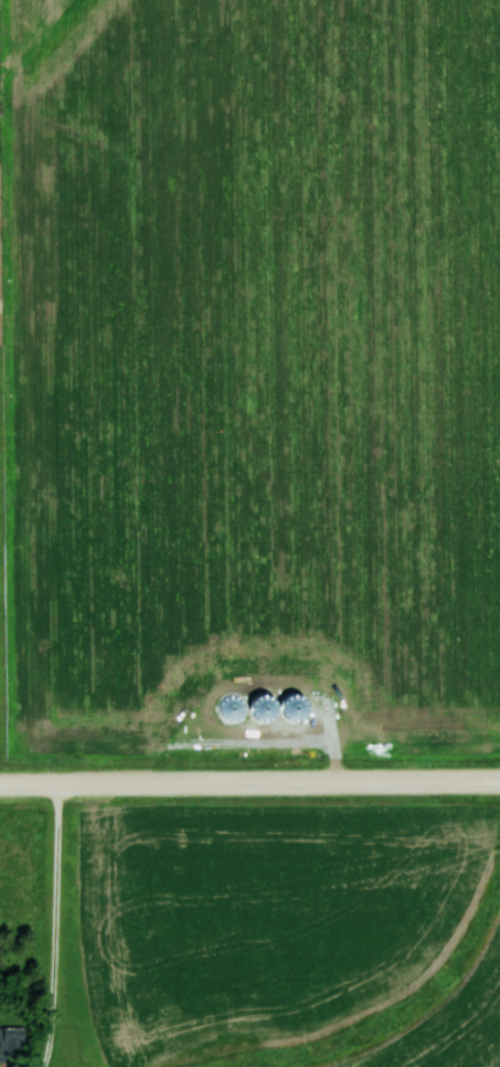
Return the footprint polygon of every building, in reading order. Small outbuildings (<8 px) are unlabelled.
[(32,1058),(32,1038),(24,1038),(24,1028),(0,1028),(0,1058),(32,1058)]
